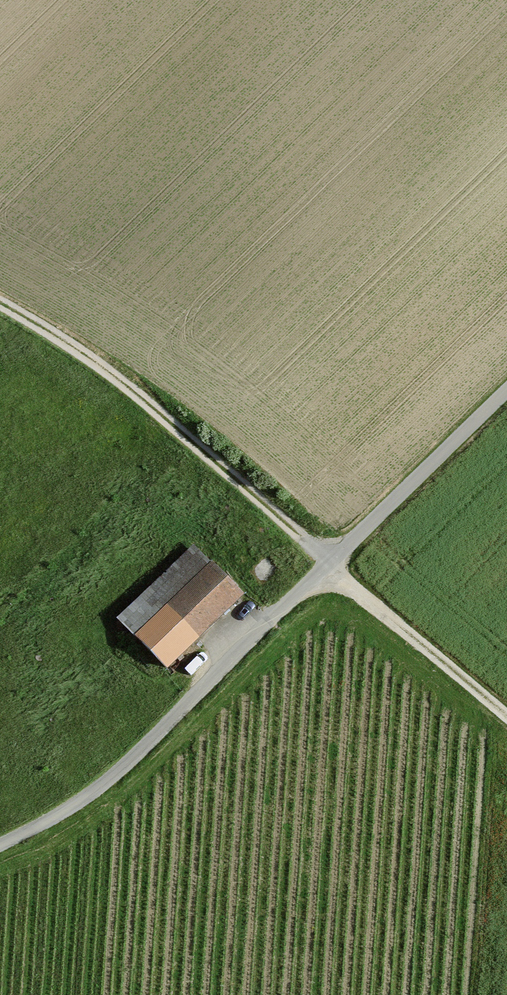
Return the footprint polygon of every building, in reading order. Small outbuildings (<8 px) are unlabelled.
[(193,544),(116,616),(168,669),(246,592),(193,544)]
